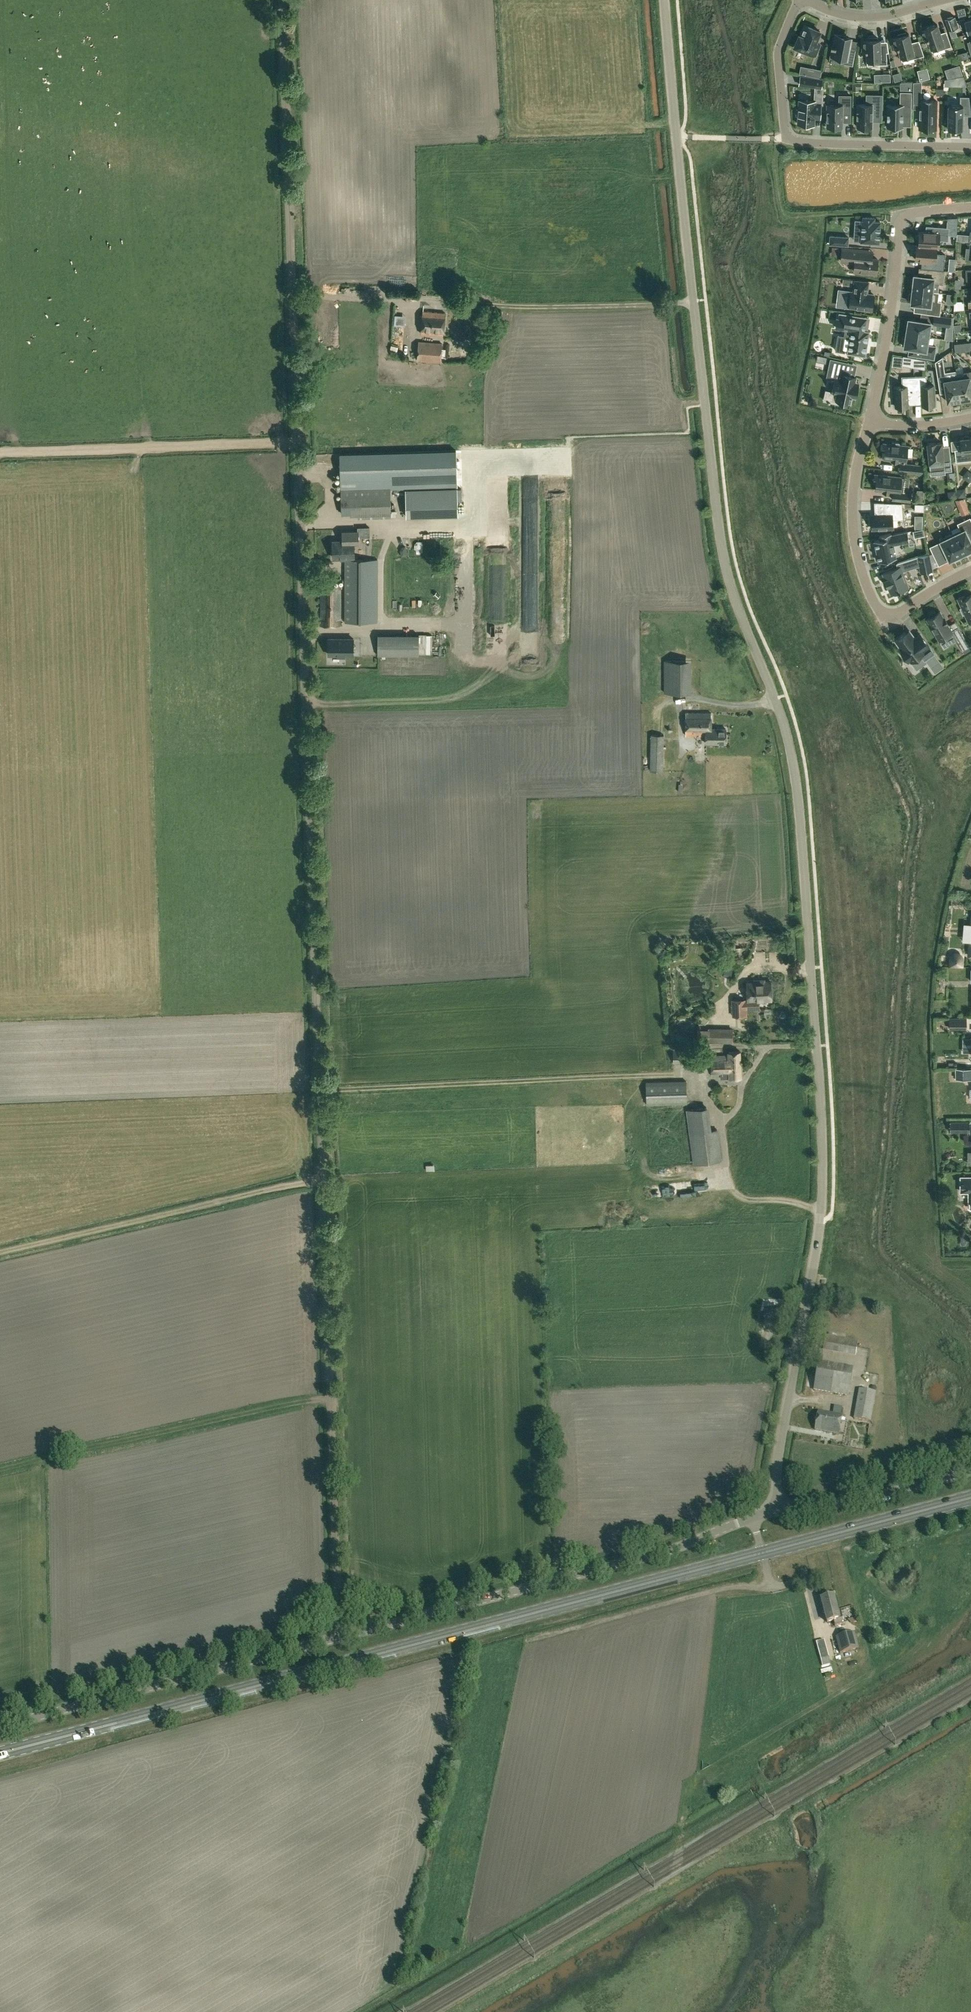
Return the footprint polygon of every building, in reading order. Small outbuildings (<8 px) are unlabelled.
[(949,30),(959,27),(955,16),(945,18),(949,30)] [(970,32),(970,19),(965,20),(965,18),(959,20),(961,26),(966,25),(968,33),(970,32)] [(937,24),(921,30),(924,39),(927,38),(927,39),(928,39),(933,52),(951,46),(947,34),(941,36),(937,24)] [(816,29),(805,25),(800,36),(799,35),(794,46),(815,55),(820,43),(816,42),(820,31),(819,30),(818,32),(815,30),(816,29)] [(892,38),(894,47),(897,47),(897,48),(899,48),(902,61),(924,55),(920,43),(912,45),(909,33),(906,34),(906,32),(898,34),(898,36),(892,38)] [(833,48),(832,56),(845,58),(844,64),(853,65),(855,50),(848,49),(850,38),(840,37),(840,36),(835,35),(833,46),(831,45),(830,47),(833,48)] [(869,37),(869,39),(862,39),(863,49),(866,49),(866,51),(867,50),(867,64),(887,63),(887,50),(880,51),(880,39),(877,39),(877,37),(869,37)] [(947,77),(963,74),(959,64),(945,69),(947,77)] [(822,72),(801,68),(799,76),(821,79),(822,72)] [(928,70),(918,72),(920,83),(930,80),(928,70)] [(900,74),(893,76),(895,83),(903,81),(900,74)] [(891,75),(875,76),(875,84),(891,83),(891,75)] [(823,80),(801,77),(799,87),(815,89),(824,89),(823,80)] [(853,93),(859,93),(859,90),(862,90),(862,84),(853,85),(853,93)] [(913,108),(920,108),(920,128),(922,128),(922,130),(933,130),(933,128),(936,128),(937,100),(921,100),(922,84),(914,84),(913,108)] [(815,89),(814,101),(815,101),(815,104),(821,104),(822,104),(824,89),(815,89)] [(912,91),(901,91),(900,104),(888,103),(888,127),(904,127),(904,115),(912,115),(912,91)] [(839,95),(839,105),(828,104),(827,126),(842,126),(842,113),(850,113),(851,95),(839,95)] [(872,113),(880,113),(880,95),(866,95),(866,104),(857,104),(857,126),(871,127),(872,113)] [(960,129),(963,129),(963,115),(970,115),(970,110),(968,97),(961,97),(961,105),(948,105),(948,129),(951,129),(951,131),(960,131),(960,129)] [(814,118),(820,118),(821,104),(815,104),(815,101),(814,101),(799,101),(798,124),(805,125),(805,126),(811,127),(811,125),(813,125),(814,118)] [(863,217),(863,220),(862,220),(861,241),(879,242),(880,221),(874,221),(874,218),(863,217)] [(937,247),(939,247),(939,240),(948,240),(949,227),(937,226),(937,233),(919,231),(919,234),(918,235),(917,238),(919,240),(918,245),(937,247)] [(829,244),(848,246),(849,236),(830,235),(829,244)] [(932,269),(944,270),(945,254),(936,253),(937,247),(918,245),(916,245),(916,250),(914,252),(914,255),(916,257),(915,259),(933,260),(933,263),(932,269)] [(876,273),(878,259),(862,257),(863,250),(842,248),(841,261),(855,262),(854,271),(876,273)] [(945,270),(944,270),(932,269),(929,268),(928,276),(914,275),(914,278),(912,278),(911,279),(910,284),(912,285),(913,285),(912,289),(938,292),(939,283),(943,284),(945,270)] [(847,303),(849,304),(848,307),(872,310),(873,294),(866,293),(868,282),(854,280),(853,292),(850,291),(850,294),(848,295),(847,303)] [(938,292),(912,289),(912,292),(911,292),(909,293),(909,298),(910,300),(911,300),(911,303),(925,305),(924,313),(934,314),(940,315),(941,301),(938,300),(939,292),(938,292)] [(445,313),(423,311),(421,333),(443,335),(445,313)] [(838,335),(836,350),(848,352),(849,353),(849,352),(863,355),(865,355),(865,354),(868,332),(869,331),(867,331),(863,330),(865,317),(861,317),(860,317),(849,315),(848,315),(840,314),(839,319),(837,327),(846,329),(845,336),(838,335)] [(951,317),(940,315),(934,314),(933,323),(949,325),(951,317)] [(907,327),(907,332),(928,336),(930,322),(909,319),(908,320),(906,320),(905,326),(907,327)] [(935,346),(926,344),(928,336),(907,332),(906,338),(903,338),(902,344),(905,345),(904,346),(918,348),(916,355),(933,358),(935,346)] [(442,343),(419,341),(417,360),(440,362),(442,343)] [(913,367),(913,357),(903,355),(901,365),(913,367)] [(925,359),(913,357),(913,367),(925,369),(925,359)] [(945,375),(942,357),(935,361),(937,377),(945,375)] [(837,393),(835,402),(843,404),(844,402),(850,404),(852,397),(855,397),(859,383),(855,382),(856,377),(846,374),(848,363),(831,359),(827,378),(834,380),(832,392),(837,393)] [(956,375),(960,402),(967,401),(967,399),(970,398),(970,385),(970,383),(970,370),(964,372),(964,374),(956,375)] [(954,403),(960,402),(956,375),(944,377),(947,401),(953,401),(954,403)] [(915,393),(914,376),(902,377),(903,386),(895,387),(896,407),(908,406),(908,394),(915,393)] [(926,376),(914,376),(915,393),(922,393),(922,406),(935,405),(934,385),(926,385),(926,376)] [(956,461),(970,459),(970,436),(970,437),(961,438),(962,448),(955,449),(956,461)] [(936,442),(928,443),(930,467),(931,474),(945,473),(945,470),(951,470),(950,455),(943,456),(942,448),(941,442),(936,443),(936,442)] [(899,460),(901,461),(901,463),(900,462),(899,470),(922,473),(923,465),(905,463),(905,461),(906,461),(908,445),(883,443),(882,451),(885,451),(884,459),(891,459),(891,461),(899,462),(899,460)] [(489,457),(500,455),(499,448),(488,450),(489,457)] [(456,452),(340,455),(342,513),(350,513),(350,516),(358,515),(358,518),(391,517),(390,488),(457,486),(456,452)] [(962,475),(969,481),(970,479),(970,471),(967,468),(962,475)] [(876,482),(875,490),(893,492),(892,499),(910,501),(911,493),(900,492),(902,477),(874,474),(874,482),(876,482)] [(956,488),(957,497),(963,496),(966,496),(965,487),(956,488)] [(457,488),(406,490),(407,516),(458,515),(457,488)] [(954,498),(962,514),(970,510),(963,496),(957,497),(954,498)] [(885,514),(872,515),(872,528),(893,527),(893,518),(902,518),(901,503),(884,502),(885,514)] [(962,554),(965,553),(966,554),(967,554),(970,552),(970,541),(968,534),(970,532),(970,518),(970,517),(957,523),(960,529),(952,533),(962,554)] [(354,557),(354,544),(359,544),(359,537),(370,537),(369,528),(358,528),(358,531),(342,531),(342,536),(340,536),(340,541),(333,541),(333,558),(354,557)] [(896,557),(893,544),(909,541),(907,531),(891,534),(891,533),(879,535),(880,539),(874,540),(879,561),(896,557)] [(962,554),(952,533),(940,539),(941,541),(930,546),(935,557),(946,552),(950,560),(953,558),(953,560),(955,560),(959,558),(960,556),(959,555),(962,554)] [(929,554),(917,556),(921,573),(932,570),(929,554)] [(887,586),(888,586),(891,593),(899,590),(899,591),(901,591),(900,590),(908,587),(902,571),(919,566),(917,556),(897,563),(898,567),(883,573),(886,579),(885,579),(887,586)] [(345,559),(345,621),(377,621),(377,559),(345,559)] [(340,625),(341,583),(321,583),(320,625),(340,625)] [(966,597),(965,595),(957,598),(969,623),(970,622),(969,620),(970,619),(970,595),(966,597)] [(953,633),(940,611),(937,613),(935,611),(933,611),(931,611),(930,613),(929,615),(930,617),(926,619),(939,641),(953,633)] [(909,630),(895,640),(910,662),(920,655),(924,660),(925,662),(933,673),(943,666),(934,653),(925,640),(919,644),(917,640),(909,630)] [(963,650),(970,646),(961,631),(954,635),(963,650)] [(334,654),(359,653),(359,637),(334,638),(334,654)] [(665,658),(667,689),(690,688),(689,657),(665,658)] [(711,711),(685,712),(685,735),(706,735),(706,742),(726,742),(726,727),(711,727),(711,711)] [(651,735),(651,771),(663,771),(664,735),(651,735)] [(970,942),(970,924),(964,923),(962,941),(970,942)] [(962,965),(962,959),(962,957),(961,956),(960,954),(958,954),(954,954),(953,954),(951,956),(951,957),(950,959),(950,965),(962,965)] [(759,1008),(759,1000),(772,1000),(771,982),(764,982),(764,980),(756,981),(756,982),(747,982),(748,1000),(746,1000),(746,999),(733,999),(733,1015),(747,1015),(746,1009),(759,1008)] [(966,1018),(950,1018),(950,1028),(966,1028),(966,1018)] [(732,1030),(709,1030),(709,1042),(732,1042),(732,1030)] [(720,1078),(726,1077),(729,1077),(729,1078),(741,1077),(740,1051),(727,1051),(728,1054),(710,1055),(711,1075),(720,1075),(720,1078)] [(956,1068),(956,1079),(970,1078),(970,1068),(956,1068)] [(686,1081),(646,1082),(647,1104),(687,1103),(686,1081)] [(709,1130),(707,1107),(687,1109),(694,1163),(721,1160),(717,1129),(709,1130)] [(970,1131),(970,1121),(950,1121),(950,1131),(970,1131)] [(969,1201),(970,1201),(970,1177),(961,1177),(961,1192),(969,1192),(969,1201)] [(855,1352),(858,1341),(826,1335),(823,1346),(855,1352)] [(813,1389),(849,1395),(853,1368),(818,1362),(813,1389)] [(870,1420),(875,1392),(859,1389),(854,1417),(870,1420)] [(842,1415),(841,1415),(842,1407),(834,1406),(833,1413),(818,1410),(815,1429),(838,1433),(842,1415)] [(834,1626),(843,1624),(840,1610),(837,1611),(833,1595),(821,1599),(827,1622),(833,1620),(834,1626)] [(840,1653),(859,1648),(854,1631),(836,1636),(840,1653)] [(829,1657),(824,1640),(816,1642),(821,1659),(829,1657)]
